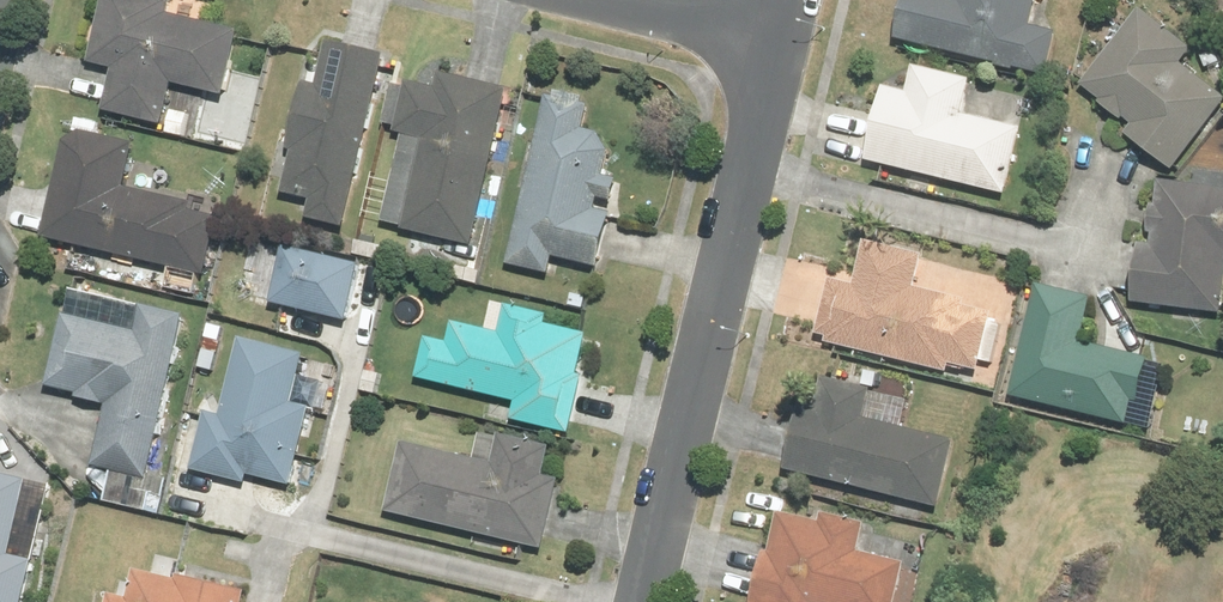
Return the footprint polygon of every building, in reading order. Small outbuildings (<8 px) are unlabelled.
[(96,64),(118,69),(108,110),(169,125),(179,83),(231,96),(247,31),(177,14),(181,0),(111,0),(96,64)] [(902,40),(1052,76),(1063,31),(1038,25),(1044,0),(911,0),(902,40)] [(1089,85),(1109,99),(1105,104),(1128,121),(1131,117),(1138,123),(1129,134),(1180,172),(1222,114),(1222,89),(1189,64),(1200,49),(1145,9),(1089,85)] [(352,227),(393,54),(335,40),(324,85),(312,82),(296,151),(298,151),(288,193),(317,200),(312,218),(352,227)] [(891,85),(872,161),(1014,195),(1030,129),(970,114),(979,79),(922,65),(916,91),(891,85)] [(443,89),(413,82),(401,133),(430,140),(408,229),(479,246),(517,88),(447,72),(443,89)] [(556,89),(512,265),(556,276),(560,258),(607,270),(622,213),(603,208),(605,198),(621,202),(626,179),(611,175),(617,151),(605,133),(591,129),(597,104),(591,103),(592,97),(556,89)] [(71,141),(48,239),(210,276),(224,217),(198,211),(200,202),(132,187),(142,143),(87,130),(71,141)] [(1138,304),(1222,314),(1222,188),(1165,181),(1163,204),(1159,203),(1153,252),(1144,251),(1138,304)] [(833,338),(831,344),(955,374),(957,365),(985,372),(1000,312),(972,305),(974,299),(923,287),(931,254),(871,240),(861,283),(836,277),(822,335),(833,338)] [(291,247),(278,304),(354,322),(368,265),(291,247)] [(1099,297),(1045,284),(1017,396),(1133,425),(1139,401),(1147,403),(1158,359),(1088,342),(1099,297)] [(154,480),(195,315),(150,304),(143,331),(71,313),(53,388),(83,395),(82,399),(112,407),(98,466),(154,480)] [(433,337),(423,379),(522,402),(518,420),(576,434),(590,376),(585,375),(595,334),(554,324),(556,315),(513,304),(507,332),(459,321),(453,342),(433,337)] [(212,412),(197,471),(253,485),(255,476),(298,486),(317,408),(300,404),(312,354),(247,338),(228,415),(212,412)] [(807,405),(791,470),(945,508),(962,440),(872,418),(879,389),(830,377),(822,408),(807,405)] [(408,442),(392,512),(550,549),(567,480),(551,476),(558,445),(507,433),(500,464),(408,442)] [(39,560),(16,555),(34,480),(0,472),(0,601),(29,601),(39,560)] [(760,601),(902,601),(911,562),(867,552),(874,523),(830,512),(828,520),(786,511),(776,551),(772,550),(760,601)] [(113,601),(250,601),(253,592),(184,576),(183,579),(140,569),(133,598),(115,594),(113,601)]
